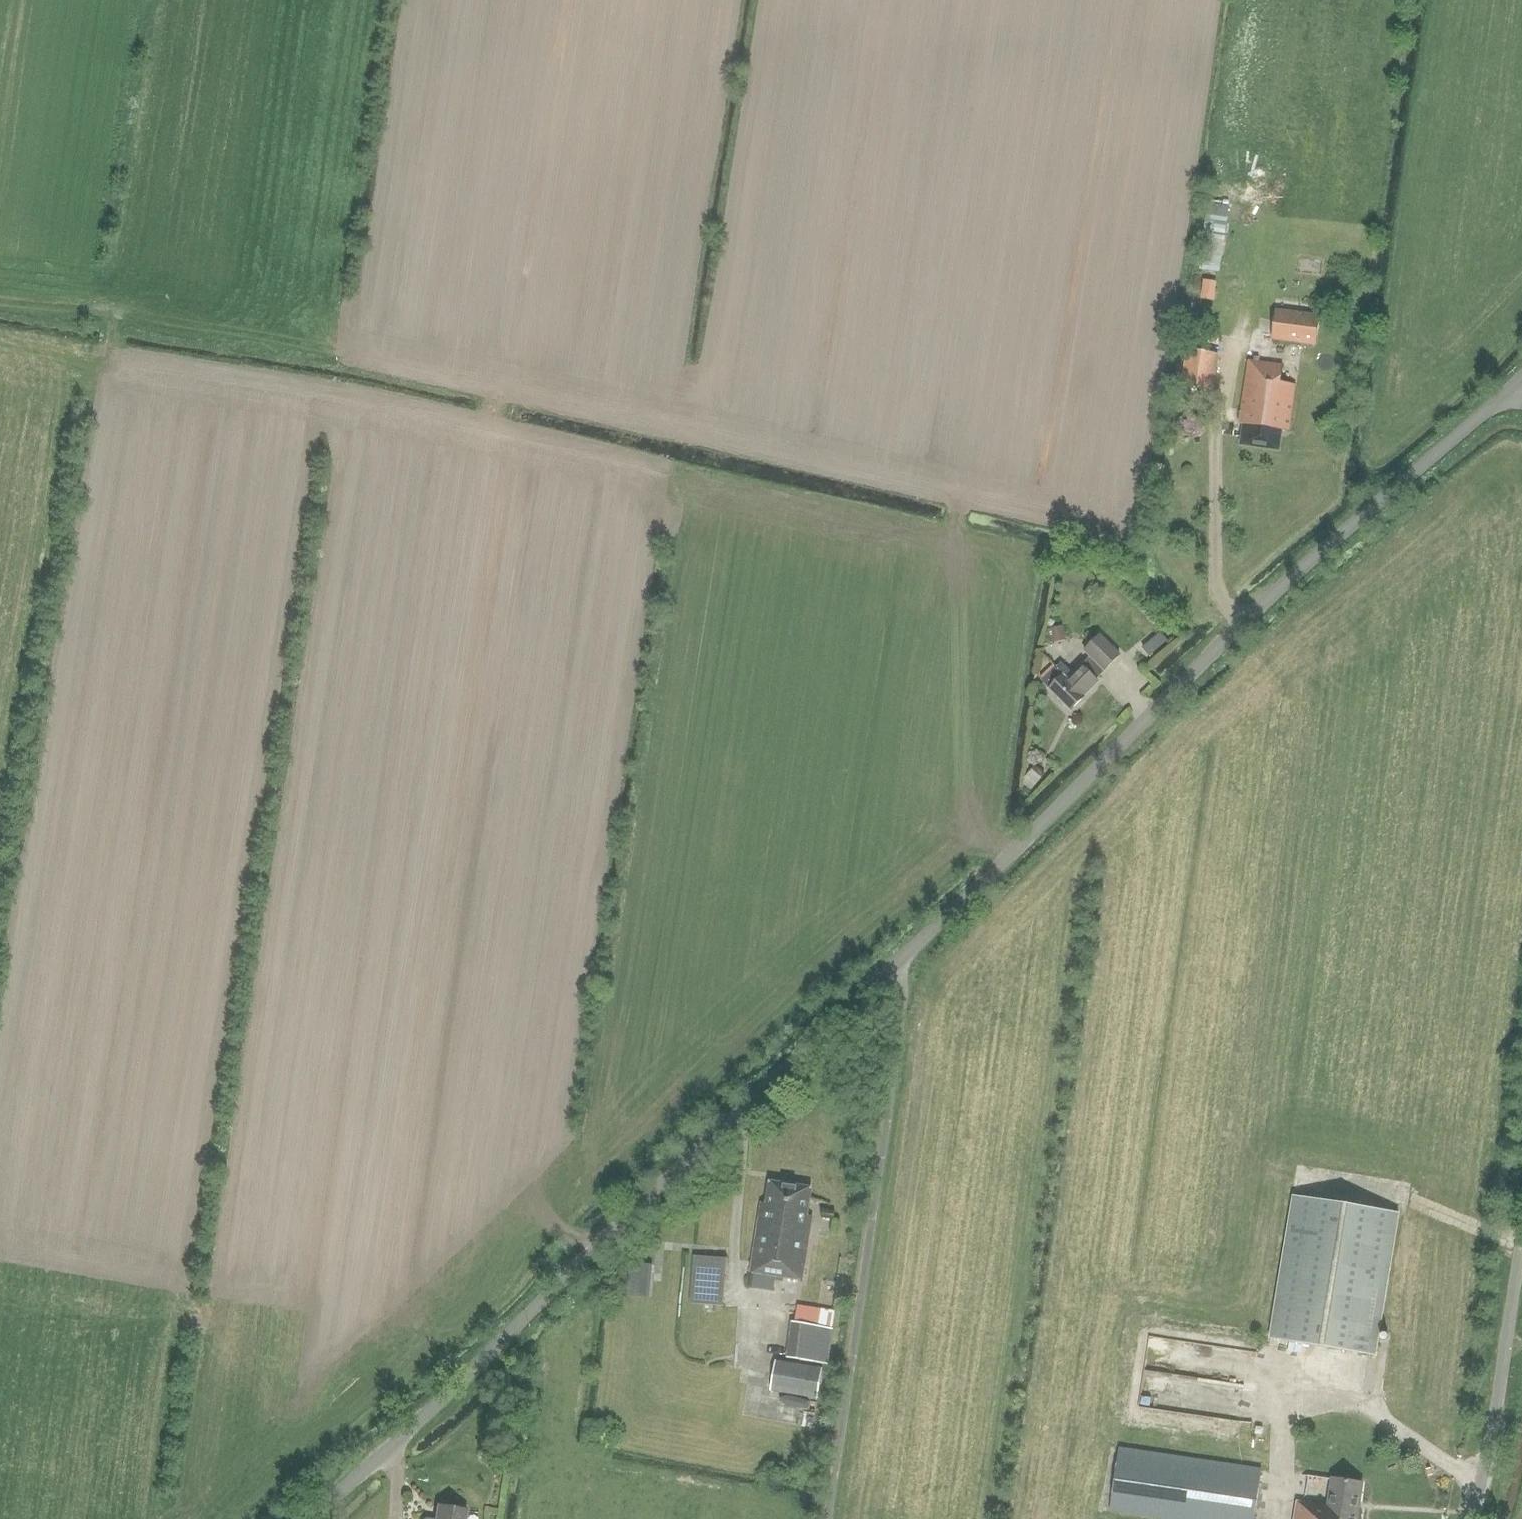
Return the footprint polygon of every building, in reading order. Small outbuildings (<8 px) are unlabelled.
[(1199,267),(1220,270),(1229,206),(1207,203),(1199,267)] [(1317,348),(1321,319),(1276,313),(1273,342),(1317,348)] [(1214,359),(1187,355),(1181,387),(1181,390),(1210,397),(1214,359)] [(1248,363),(1240,423),(1243,424),(1241,438),(1244,439),(1243,447),(1280,452),(1283,432),(1290,433),(1296,387),(1281,385),(1283,368),(1257,364),(1258,361),(1253,361),(1253,364),(1248,363)] [(1235,428),(1224,426),(1223,435),(1234,436),(1235,428)] [(1067,639),(1063,625),(1051,628),(1054,642),(1067,639)] [(1159,631),(1143,647),(1151,654),(1166,639),(1159,631)] [(1062,664),(1043,683),(1073,712),(1086,699),(1084,696),(1098,682),(1093,678),(1102,670),(1104,672),(1119,657),(1100,637),(1084,653),(1090,659),(1073,676),(1062,664)] [(805,1281),(814,1216),(809,1215),(812,1189),(770,1183),(767,1206),(761,1205),(751,1273),(793,1279),(793,1275),(800,1276),(799,1281),(805,1281)] [(1377,1355),(1400,1213),(1293,1195),(1270,1339),(1377,1355)] [(822,1217),(834,1219),(836,1210),(824,1208),(822,1217)] [(726,1258),(693,1255),(689,1303),(723,1306),(726,1258)] [(653,1265),(630,1263),(627,1293),(650,1295),(653,1265)] [(829,1366),(835,1330),(832,1329),(835,1310),(800,1304),(796,1323),(792,1322),(785,1358),(829,1366)] [(823,1369),(777,1361),(772,1391),(818,1399),(823,1369)] [(1166,1518),(1254,1518),(1262,1469),(1120,1448),(1110,1511),(1166,1518)] [(1361,1511),(1357,1511),(1361,1484),(1333,1479),(1328,1507),(1297,1502),(1294,1518),(1360,1518),(1361,1511)] [(467,1509),(438,1505),(436,1518),(466,1518),(467,1509)]
